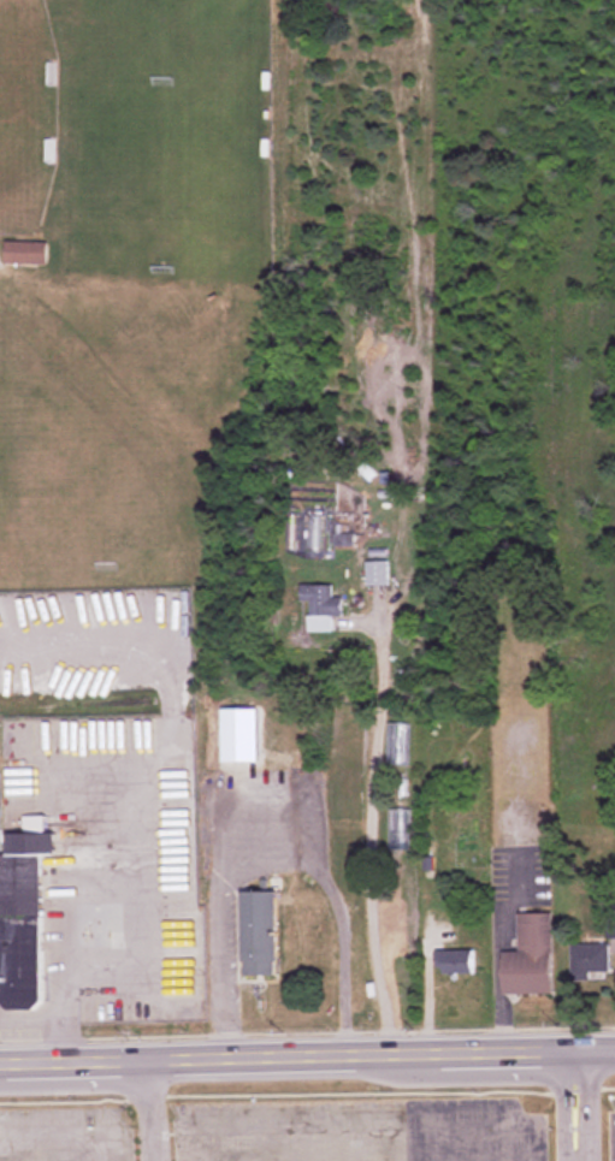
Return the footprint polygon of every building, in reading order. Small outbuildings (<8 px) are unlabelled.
[(47,241),(5,241),(5,263),(47,263),(47,241)] [(352,534),(333,535),(334,549),(353,547),(352,534)] [(387,562),(366,562),(366,585),(387,585),(387,562)] [(342,598),(332,597),(332,586),(301,585),(300,617),(341,618),(342,598)] [(276,892),(241,892),(241,976),(277,976),(276,892)] [(614,937),(614,910),(607,910),(607,937),(614,937)] [(502,953),(503,994),(552,994),(551,913),(516,914),(518,953),(502,953)] [(570,944),(570,979),(609,979),(609,944),(570,944)] [(473,975),(473,952),(437,952),(437,975),(473,975)]
